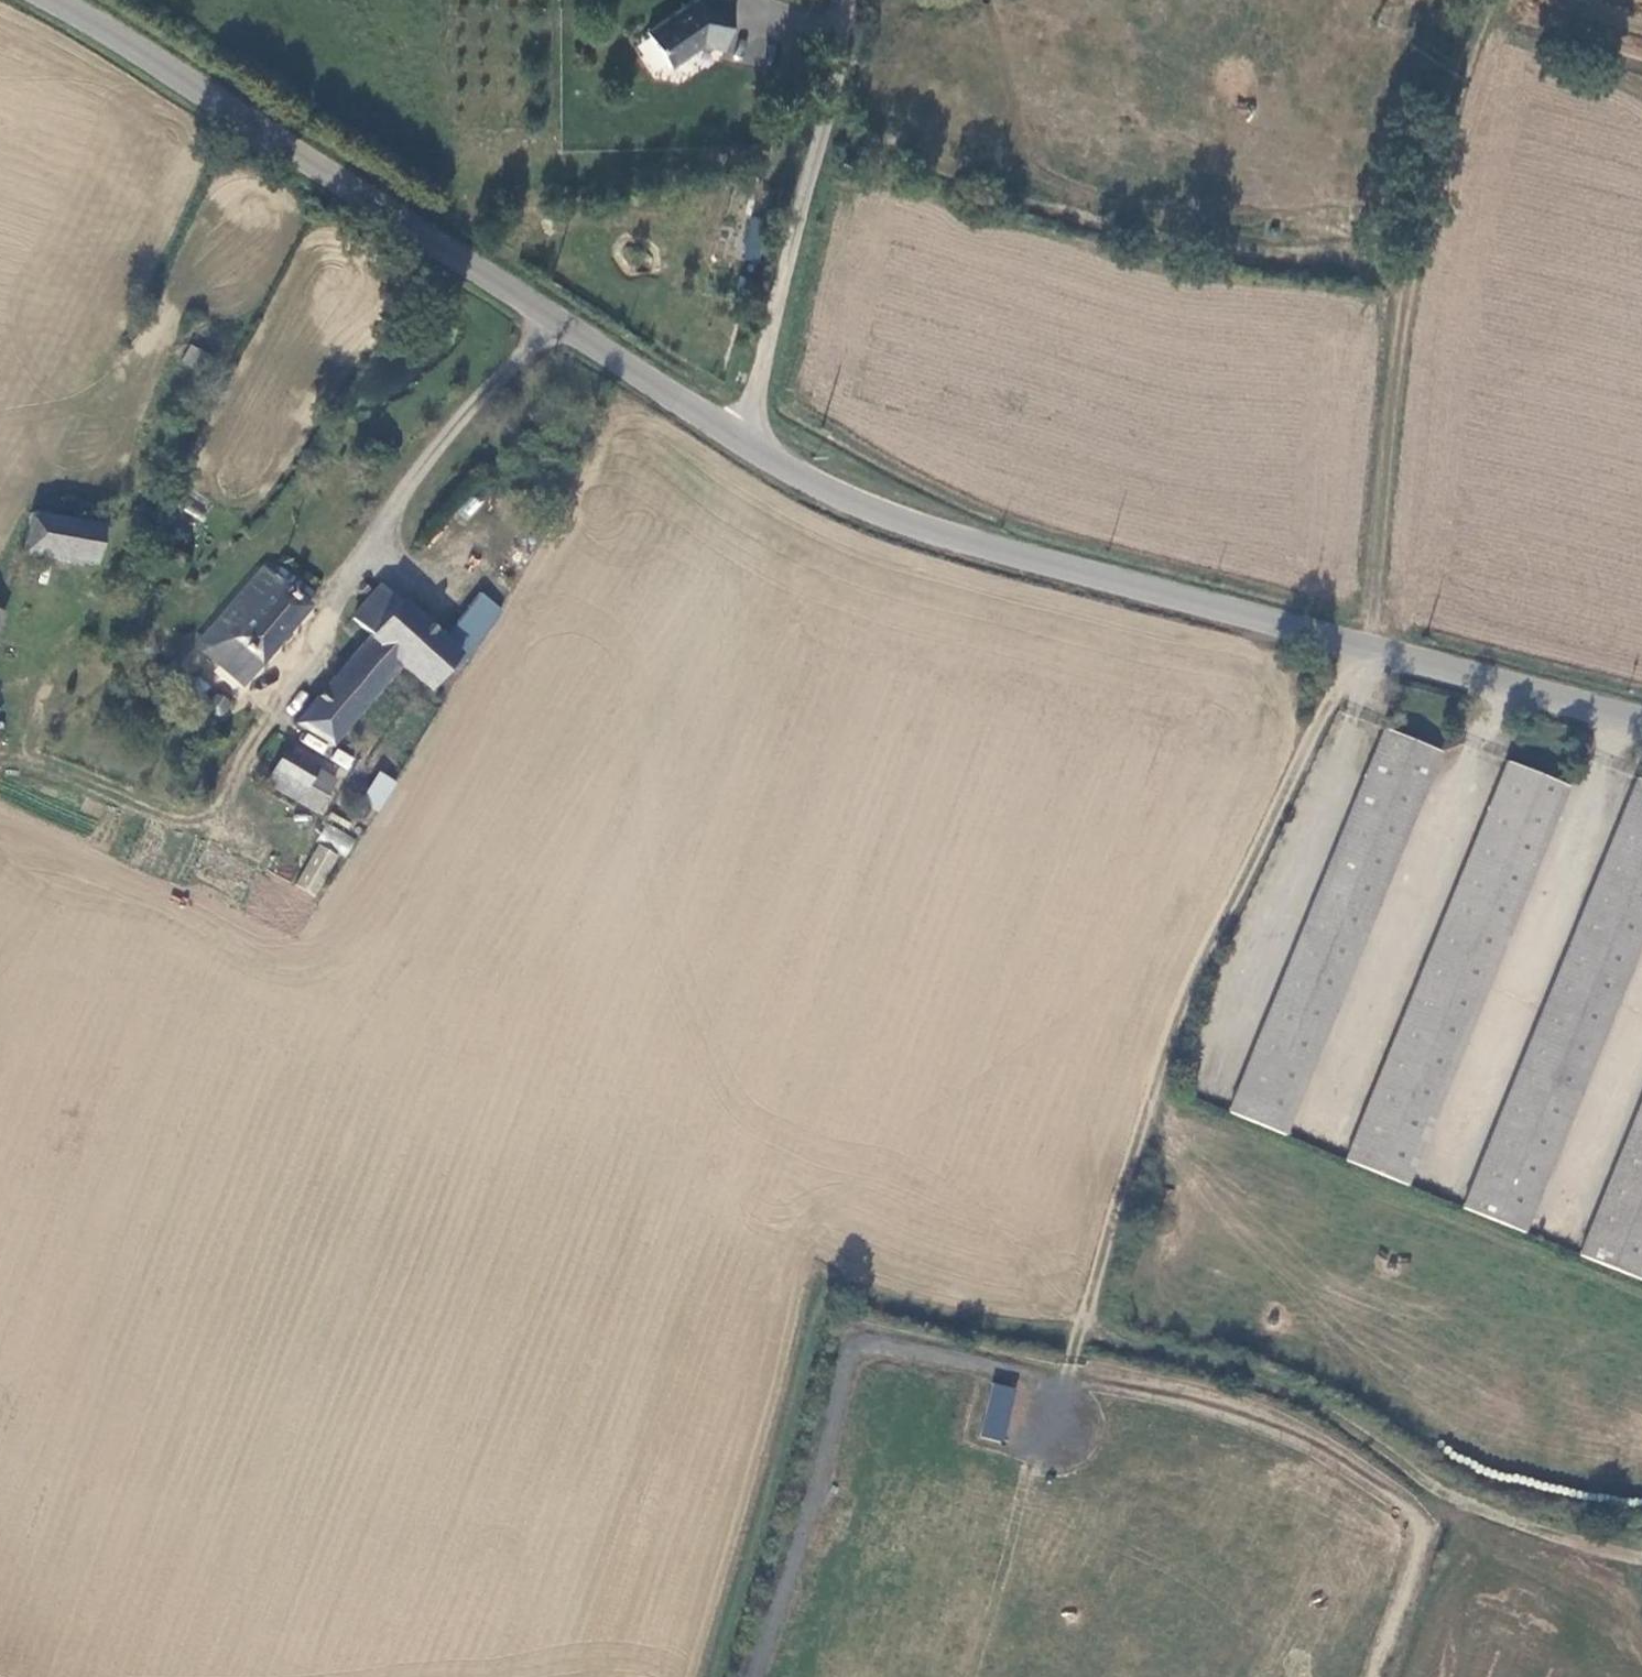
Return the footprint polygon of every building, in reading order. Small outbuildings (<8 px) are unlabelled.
[(721,52),(731,5),(696,1),(645,34),(669,71),(691,57),(689,54),(696,48),(721,52)] [(91,528),(18,514),(9,554),(83,569),(91,528)] [(251,565),(199,626),(220,642),(205,656),(236,681),(298,604),(251,565)] [(391,600),(372,583),(332,627),(352,644),(391,600)] [(448,654),(391,600),(352,644),(284,722),(318,750),(388,668),(415,691),(448,654)] [(1437,749),(1380,725),(1222,1105),(1278,1129),(1437,749)] [(1564,776),(1498,751),(1332,1150),(1396,1177),(1564,776)] [(288,792),(299,776),(269,755),(259,771),(288,792)] [(361,802),(380,812),(397,780),(378,770),(361,802)] [(279,805),(288,792),(259,771),(250,785),(279,805)] [(1639,772),(1458,1202),(1515,1227),(1641,923),(1641,773),(1639,772)] [(315,785),(300,775),(299,776),(288,792),(279,805),(294,815),(315,785)] [(325,823),(317,840),(349,854),(356,837),(325,823)] [(293,884),(315,897),(339,855),(317,843),(293,884)] [(1568,1252),(1629,1276),(1641,1244),(1641,1077),(1568,1252)] [(989,1383),(982,1437),(1006,1440),(1013,1386),(989,1383)]
